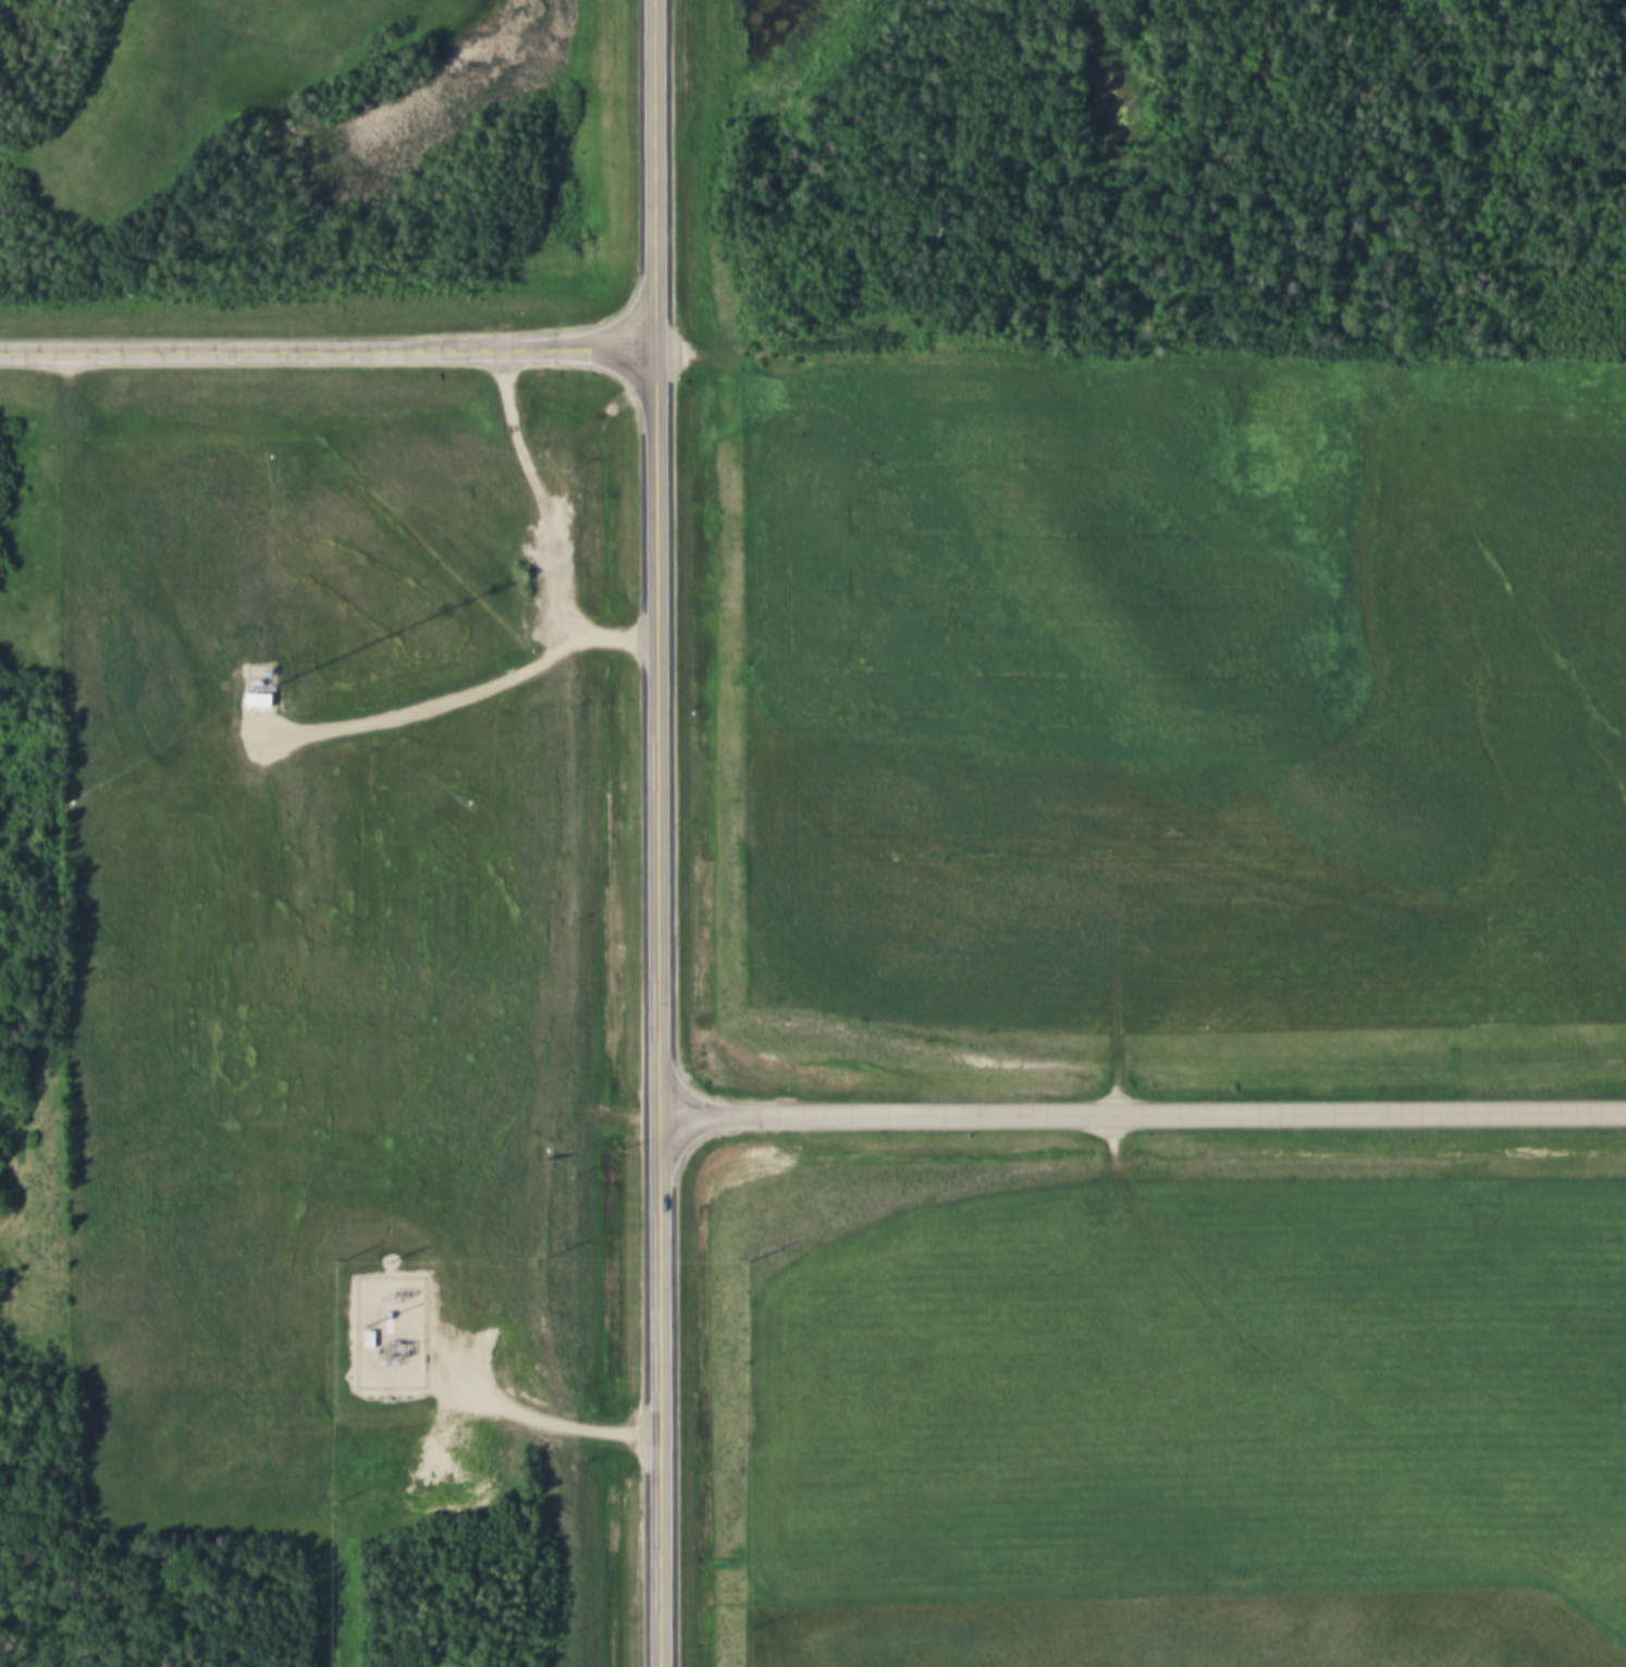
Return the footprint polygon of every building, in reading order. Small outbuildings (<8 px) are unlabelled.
[(249,691),(274,694),(274,708),(248,707),(249,691)]
